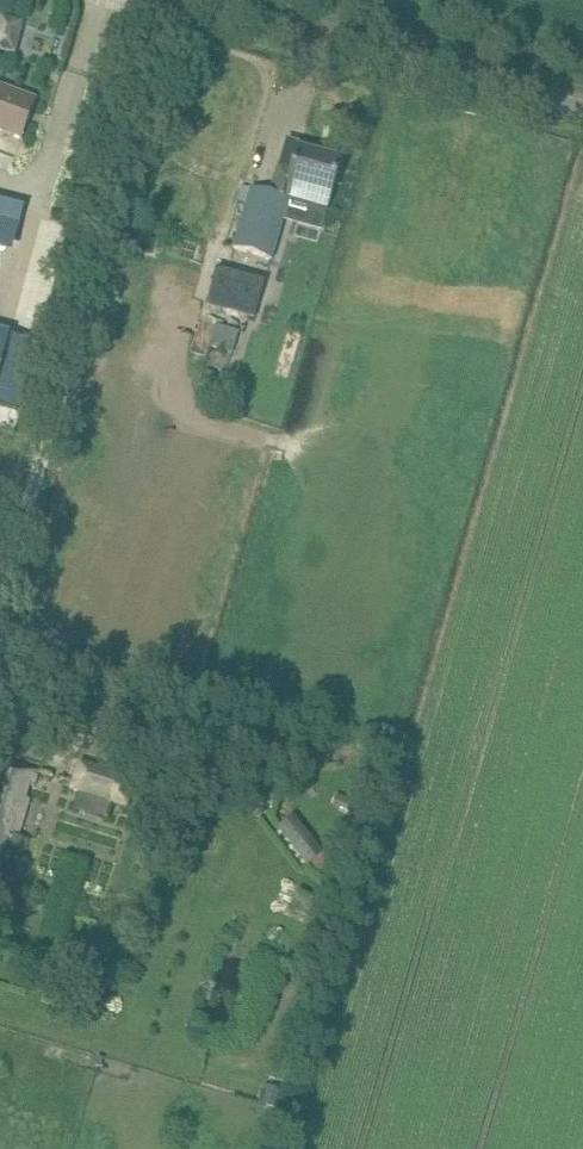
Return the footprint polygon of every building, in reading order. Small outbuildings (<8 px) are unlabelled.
[(0,85),(0,130),(23,138),(37,99),(0,85)] [(299,149),(293,170),(279,166),(271,194),(289,199),(288,203),(309,208),(309,207),(326,212),(341,161),(299,149)] [(251,188),(234,248),(272,259),(288,203),(289,199),(271,194),(251,188)] [(216,268),(206,305),(254,319),(265,281),(216,268)] [(240,327),(218,320),(210,343),(234,350),(240,327)] [(11,334),(0,331),(0,374),(11,334)] [(214,390),(216,383),(215,381),(214,378),(212,375),(205,373),(201,386),(214,390)] [(293,749),(297,731),(291,730),(287,748),(293,749)] [(0,759),(0,855),(21,861),(28,839),(18,836),(38,771),(0,759)] [(196,771),(208,775),(211,765),(199,761),(196,771)] [(128,806),(137,780),(78,762),(70,788),(128,806)] [(228,784),(233,770),(221,766),(216,780),(228,784)] [(254,777),(240,773),(237,782),(251,787),(254,777)] [(359,801),(337,792),(333,804),(354,813),(359,801)] [(325,853),(295,814),(278,828),(307,866),(310,864),(318,873),(330,864),(323,855),(325,853)] [(262,1104),(280,1109),(285,1091),(268,1085),(262,1104)]
